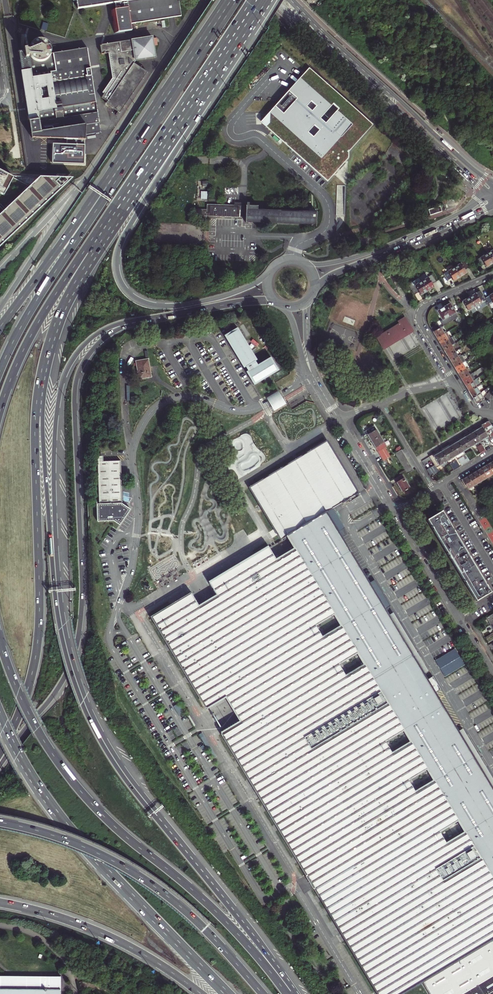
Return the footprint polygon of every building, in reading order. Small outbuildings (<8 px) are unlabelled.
[(117,28),(117,32),(132,29),(131,23),(182,15),(179,0),(77,0),(78,7),(80,7),(81,8),(115,2),(116,8),(111,9),(114,27),(117,28)] [(24,35),(16,37),(18,49),(26,48),(24,35)] [(119,113),(147,72),(135,64),(135,60),(155,57),(152,37),(119,42),(100,45),(101,53),(109,52),(113,78),(103,93),(105,94),(101,99),(107,102),(106,104),(119,113)] [(24,49),(24,51),(19,51),(22,71),(29,121),(29,122),(30,122),(31,132),(32,138),(85,140),(87,133),(100,132),(87,46),(51,50),(51,47),(49,44),(47,42),(45,41),(42,40),(40,40),(37,40),(34,41),(32,43),(30,45),(29,47),(29,49),(28,50),(27,50),(27,48),(24,49)] [(373,125),(310,68),(308,70),(297,82),(281,99),(261,122),(283,142),(294,152),(327,182),(348,158),(348,152),(373,125)] [(0,147),(0,155),(17,153),(17,145),(0,147)] [(5,194),(13,178),(11,177),(0,171),(0,191),(5,194)] [(5,241),(49,201),(74,177),(43,175),(40,177),(12,176),(11,177),(13,178),(31,187),(8,210),(0,218),(0,245),(5,241)] [(316,224),(317,213),(257,211),(257,206),(249,206),(249,203),(247,203),(247,206),(246,218),(245,222),(251,222),(257,222),(316,224)] [(246,218),(247,206),(236,205),(224,205),(207,204),(206,210),(200,209),(200,216),(204,216),(210,216),(246,218)] [(440,206),(428,210),(430,215),(442,211),(440,206)] [(491,265),(492,263),(487,254),(476,260),(480,267),(484,264),(486,267),(491,265)] [(465,261),(454,268),(460,277),(465,274),(466,273),(465,270),(469,268),(465,261)] [(455,281),(460,277),(454,268),(443,274),(448,281),(452,278),(453,281),(455,281)] [(426,274),(419,278),(427,291),(432,288),(434,287),(432,284),(436,282),(432,275),(428,277),(426,274)] [(423,294),(427,291),(419,278),(412,282),(408,284),(415,295),(419,292),(420,295),(423,294)] [(475,307),(485,301),(479,291),(473,295),(469,297),(475,307)] [(477,310),(475,307),(469,297),(465,300),(462,301),(463,302),(468,310),(468,311),(470,310),(472,312),(473,312),(477,310)] [(459,304),(464,313),(468,310),(463,302),(459,304)] [(446,306),(443,307),(452,321),(458,317),(450,303),(446,306)] [(443,326),(452,321),(443,307),(441,309),(437,311),(442,320),(440,321),(443,326)] [(383,348),(412,330),(405,318),(398,322),(399,324),(376,338),(383,348)] [(437,324),(430,328),(433,332),(439,329),(437,324)] [(257,360),(237,328),(224,336),(244,368),(245,367),(246,369),(248,371),(246,372),(254,385),(279,370),(271,357),(257,365),(255,361),(257,360)] [(435,336),(437,338),(446,332),(445,329),(442,331),(440,328),(439,329),(433,332),(435,336)] [(413,332),(412,330),(383,348),(384,350),(386,348),(400,340),(413,332)] [(450,338),(446,332),(437,338),(439,342),(440,344),(450,338)] [(444,350),(453,344),(457,342),(457,340),(454,342),(452,337),(450,338),(440,344),(442,348),(444,350)] [(454,345),(453,344),(444,350),(446,354),(447,356),(455,351),(452,347),(454,345)] [(458,356),(455,351),(447,356),(449,359),(451,362),(461,356),(460,355),(458,356)] [(464,362),(465,361),(462,355),(461,356),(451,362),(453,365),(454,368),(462,363),(464,362)] [(147,378),(151,377),(149,366),(148,359),(136,361),(139,379),(147,378)] [(456,371),(458,374),(468,368),(467,366),(465,368),(462,363),(454,368),(456,371)] [(469,370),(468,368),(458,374),(460,377),(462,380),(469,375),(466,371),(469,370)] [(475,379),(472,373),(469,375),(462,380),(464,383),(465,385),(475,379)] [(479,379),(478,378),(475,379),(465,385),(467,389),(469,391),(479,385),(480,384),(478,380),(479,379)] [(483,391),(479,385),(469,391),(471,395),(472,397),(482,391),(483,391)] [(281,395),(278,391),(266,398),(269,402),(272,407),(274,411),(286,404),(284,400),(281,395)] [(483,393),(482,391),(472,397),(474,400),(476,403),(483,399),(480,394),(483,393)] [(487,437),(492,444),(492,443),(492,428),(489,421),(488,421),(485,423),(481,426),(487,437)] [(368,436),(371,441),(380,436),(374,426),(365,431),(368,436)] [(477,428),(473,431),(479,442),(487,437),(481,426),(477,428)] [(471,447),(479,442),(473,431),(469,433),(465,435),(471,447)] [(464,451),(471,447),(465,435),(464,436),(461,438),(457,440),(464,451)] [(386,446),(380,436),(371,441),(374,446),(378,452),(386,446)] [(455,456),(464,451),(457,440),(453,442),(449,445),(455,456)] [(479,768),(424,676),(327,512),(358,493),(327,441),(250,488),(281,541),(287,537),(294,549),(276,560),(268,546),(254,554),(255,555),(223,574),(222,573),(208,581),(217,596),(208,601),(199,606),(191,593),(152,617),(206,709),(225,698),(232,709),(239,721),(221,731),(282,833),(288,847),(339,930),(377,993),(403,993),(422,983),(428,993),(492,993),(492,790),(479,768)] [(481,454),(485,451),(481,444),(476,447),(481,454)] [(447,461),(455,456),(449,445),(446,447),(440,450),(447,461)] [(383,461),(392,455),(386,446),(378,452),(383,461)] [(436,468),(447,461),(440,450),(437,452),(429,457),(435,465),(427,470),(431,477),(439,473),(436,468)] [(459,459),(462,465),(469,461),(466,455),(459,459)] [(122,503),(120,461),(112,461),(103,461),(103,456),(97,456),(97,462),(98,465),(99,504),(96,504),(97,521),(114,521),(119,524),(120,525),(123,521),(128,514),(131,509),(126,506),(122,503)] [(486,478),(490,475),(485,466),(483,468),(481,469),(486,478)] [(482,480),(486,478),(481,469),(479,470),(476,472),(482,480)] [(477,483),(482,480),(476,472),(474,473),(472,474),(477,483)] [(472,486),(477,483),(472,474),(469,476),(467,477),(472,486)] [(402,478),(400,475),(394,479),(400,488),(402,492),(410,488),(404,478),(402,478)] [(468,488),(472,486),(467,477),(465,478),(463,480),(462,481),(466,487),(467,487),(468,488)] [(448,521),(441,511),(427,519),(476,601),(490,592),(485,584),(466,552),(462,545),(448,521)] [(60,975),(60,976),(0,976),(0,993),(61,993),(60,975)]
